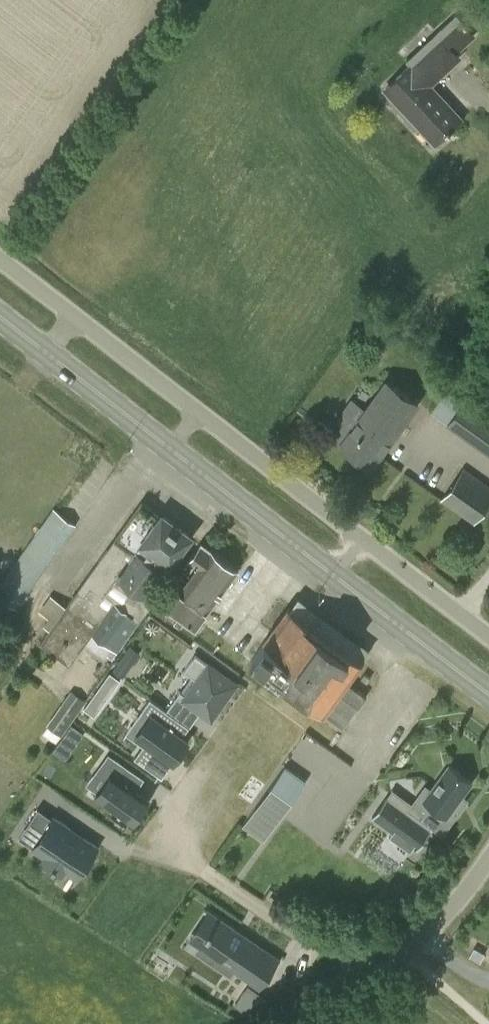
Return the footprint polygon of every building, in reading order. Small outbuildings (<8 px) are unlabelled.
[(477,35),(456,12),(433,34),(440,41),(412,67),(410,65),(385,88),(434,142),(461,117),(428,80),(454,55),(457,59),(460,57),(457,53),(477,35)] [(345,410),(329,432),(341,441),(338,445),(371,469),(418,403),(384,380),(357,418),(345,410)] [(488,454),(488,418),(464,399),(447,423),(488,454)] [(434,499),(466,522),(488,490),(457,467),(434,499)] [(142,503),(40,643),(69,664),(81,647),(87,651),(88,650),(102,659),(106,653),(112,657),(116,651),(139,620),(159,593),(151,588),(168,565),(190,535),(161,514),(160,516),(142,503)] [(0,583),(0,596),(18,608),(76,524),(53,507),(0,583)] [(164,602),(179,614),(173,622),(180,627),(183,622),(197,632),(203,624),(198,621),(205,611),(207,612),(237,571),(235,570),(200,544),(187,561),(197,568),(180,591),(175,588),(164,602)] [(367,695),(348,681),(362,662),(290,608),(251,660),(279,681),(279,680),(324,713),(340,691),(359,705),(367,695)] [(181,691),(167,710),(190,726),(202,709),(211,715),(235,683),(196,655),(184,670),(192,676),(181,691)] [(97,688),(108,696),(121,678),(110,670),(97,688)] [(360,678),(367,682),(370,678),(364,673),(360,678)] [(42,732),(56,742),(86,701),(73,690),(42,732)] [(150,715),(136,735),(148,744),(137,760),(145,766),(157,750),(162,754),(167,748),(178,756),(188,741),(182,737),(190,726),(151,698),(146,704),(147,704),(143,710),(150,715)] [(62,740),(53,753),(67,763),(76,750),(62,740)] [(110,776),(97,793),(98,794),(106,799),(105,800),(106,800),(107,800),(114,806),(115,807),(123,812),(122,813),(123,813),(124,813),(131,819),(132,820),(134,816),(137,818),(138,817),(137,817),(147,804),(148,803),(146,801),(148,798),(147,797),(147,798),(119,777),(127,765),(109,752),(98,767),(110,776)] [(386,797),(372,816),(393,831),(414,846),(417,849),(433,827),(442,834),(460,810),(454,805),(462,795),(472,781),(449,765),(431,789),(426,785),(412,803),(409,807),(403,803),(401,806),(401,805),(399,807),(387,798),(386,797)] [(269,789),(256,807),(277,822),(290,803),(269,789)] [(43,834),(34,847),(46,856),(44,860),(62,872),(63,872),(65,868),(77,876),(97,846),(83,837),(54,818),(53,818),(38,808),(28,824),(43,834)] [(222,913),(205,937),(221,948),(218,954),(236,967),(239,963),(264,980),(281,953),(222,913)] [(254,993),(246,987),(235,1004),(244,1010),(267,997),(256,990),(254,993)]
